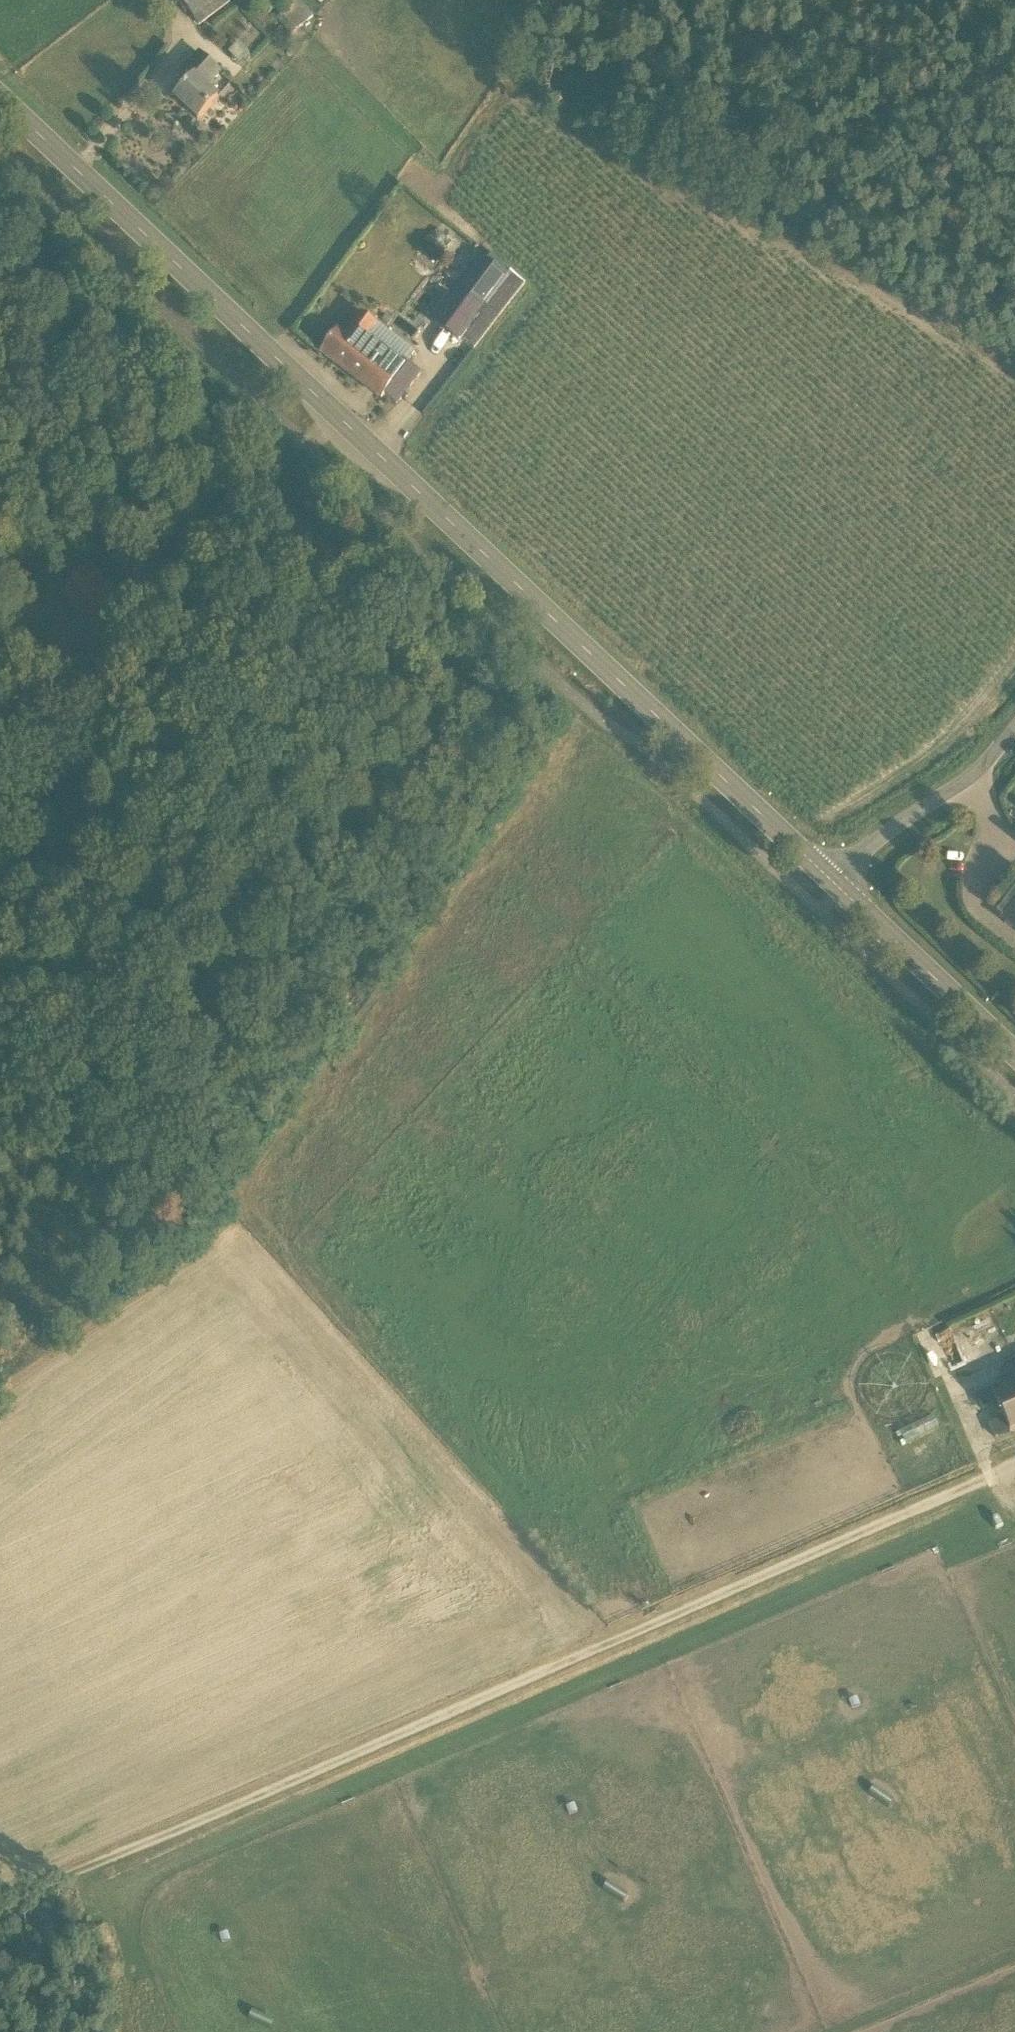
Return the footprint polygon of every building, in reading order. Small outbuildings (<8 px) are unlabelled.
[(200,26),(234,0),(180,0),(200,26)] [(278,18),(291,34),(314,15),(302,0),(301,0),(300,0),(286,0),(287,2),(289,1),(293,6),(278,18)] [(184,68),(194,78),(175,98),(199,120),(218,99),(207,88),(221,73),(200,52),(184,68)] [(458,341),(477,315),(453,298),(434,325),(458,341)] [(396,404),(421,372),(382,344),(367,333),(373,326),(360,317),(347,334),(339,328),(321,352),(382,398),(384,395),(396,404)] [(997,912),(1007,919),(1004,922),(1014,930),(1014,888),(997,912)] [(964,1336),(973,1359),(990,1353),(981,1329),(964,1336)] [(1001,1367),(1007,1381),(977,1394),(996,1438),(1010,1431),(1010,1432),(1014,1429),(1014,1361),(1001,1367)]
